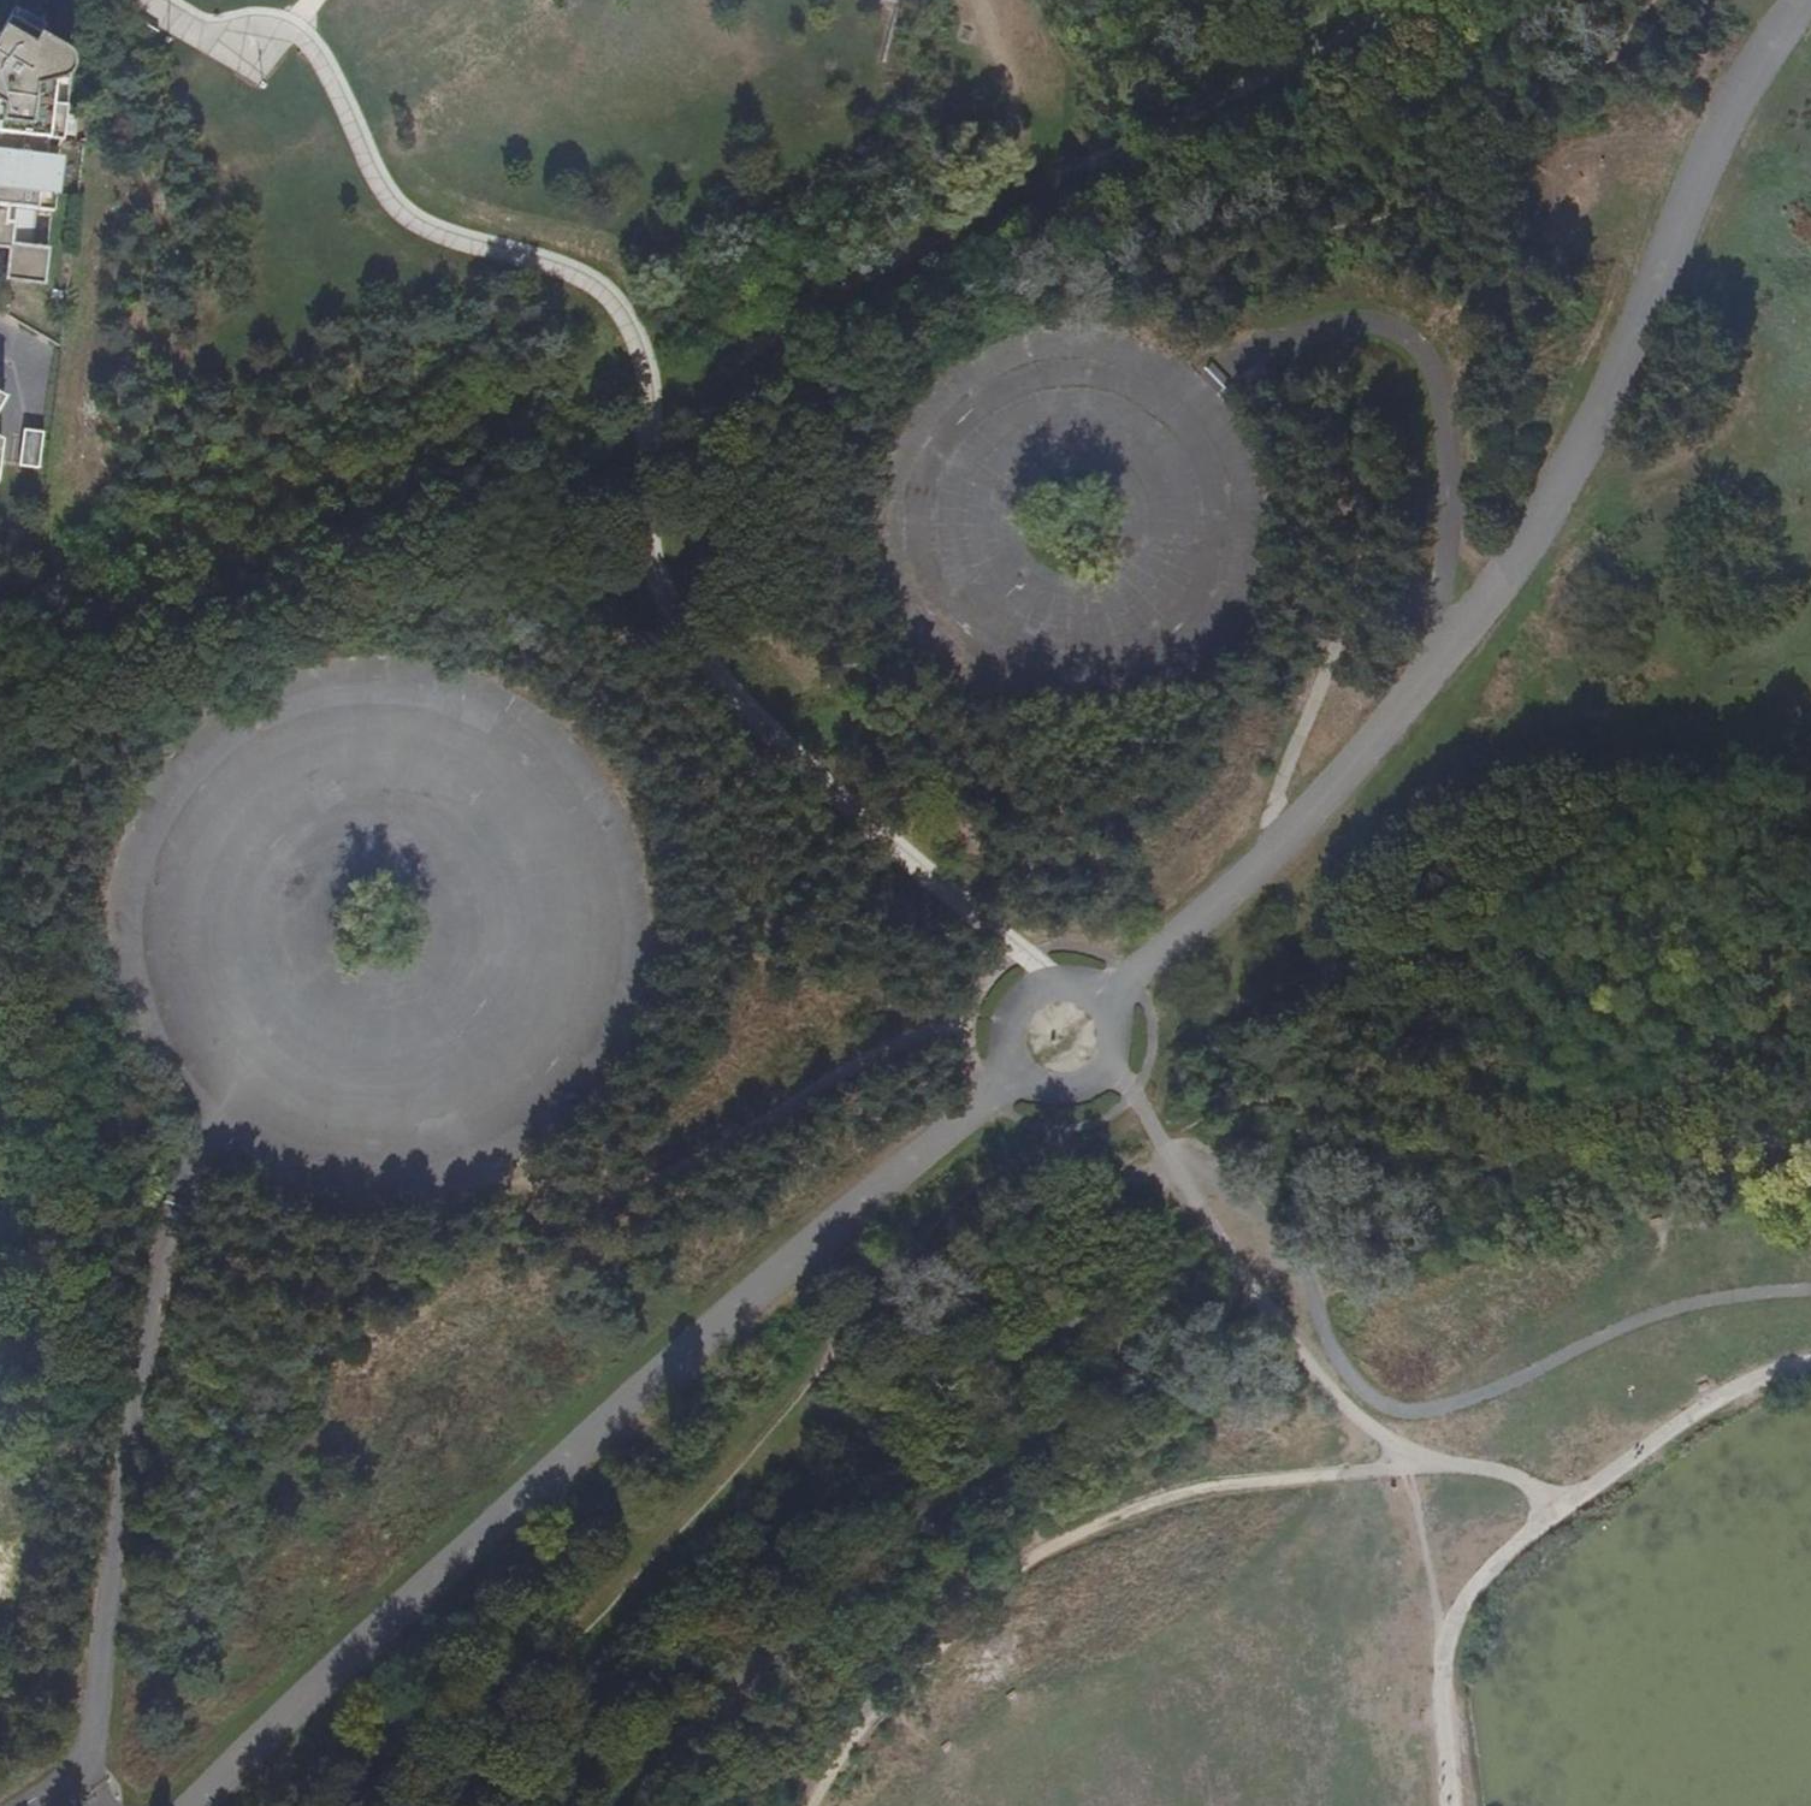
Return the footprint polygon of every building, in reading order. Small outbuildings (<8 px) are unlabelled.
[(15,12),(0,38),(0,140),(10,141),(8,159),(0,158),(0,211),(36,213),(55,215),(61,164),(45,162),(48,144),(63,146),(67,110),(52,108),(55,86),(57,86),(61,85),(63,84),(65,83),(66,82),(67,81),(68,80),(69,79),(70,77),(71,74),(71,73),(72,72),(72,70),(72,68),(71,65),(71,64),(70,62),(69,60),(67,58),(65,56),(63,55),(40,41),(46,30),(15,12)] [(13,252),(10,284),(49,286),(52,252),(34,251),(36,213),(0,211),(0,252),(13,252)] [(17,464),(38,466),(43,431),(22,428),(17,464)]
